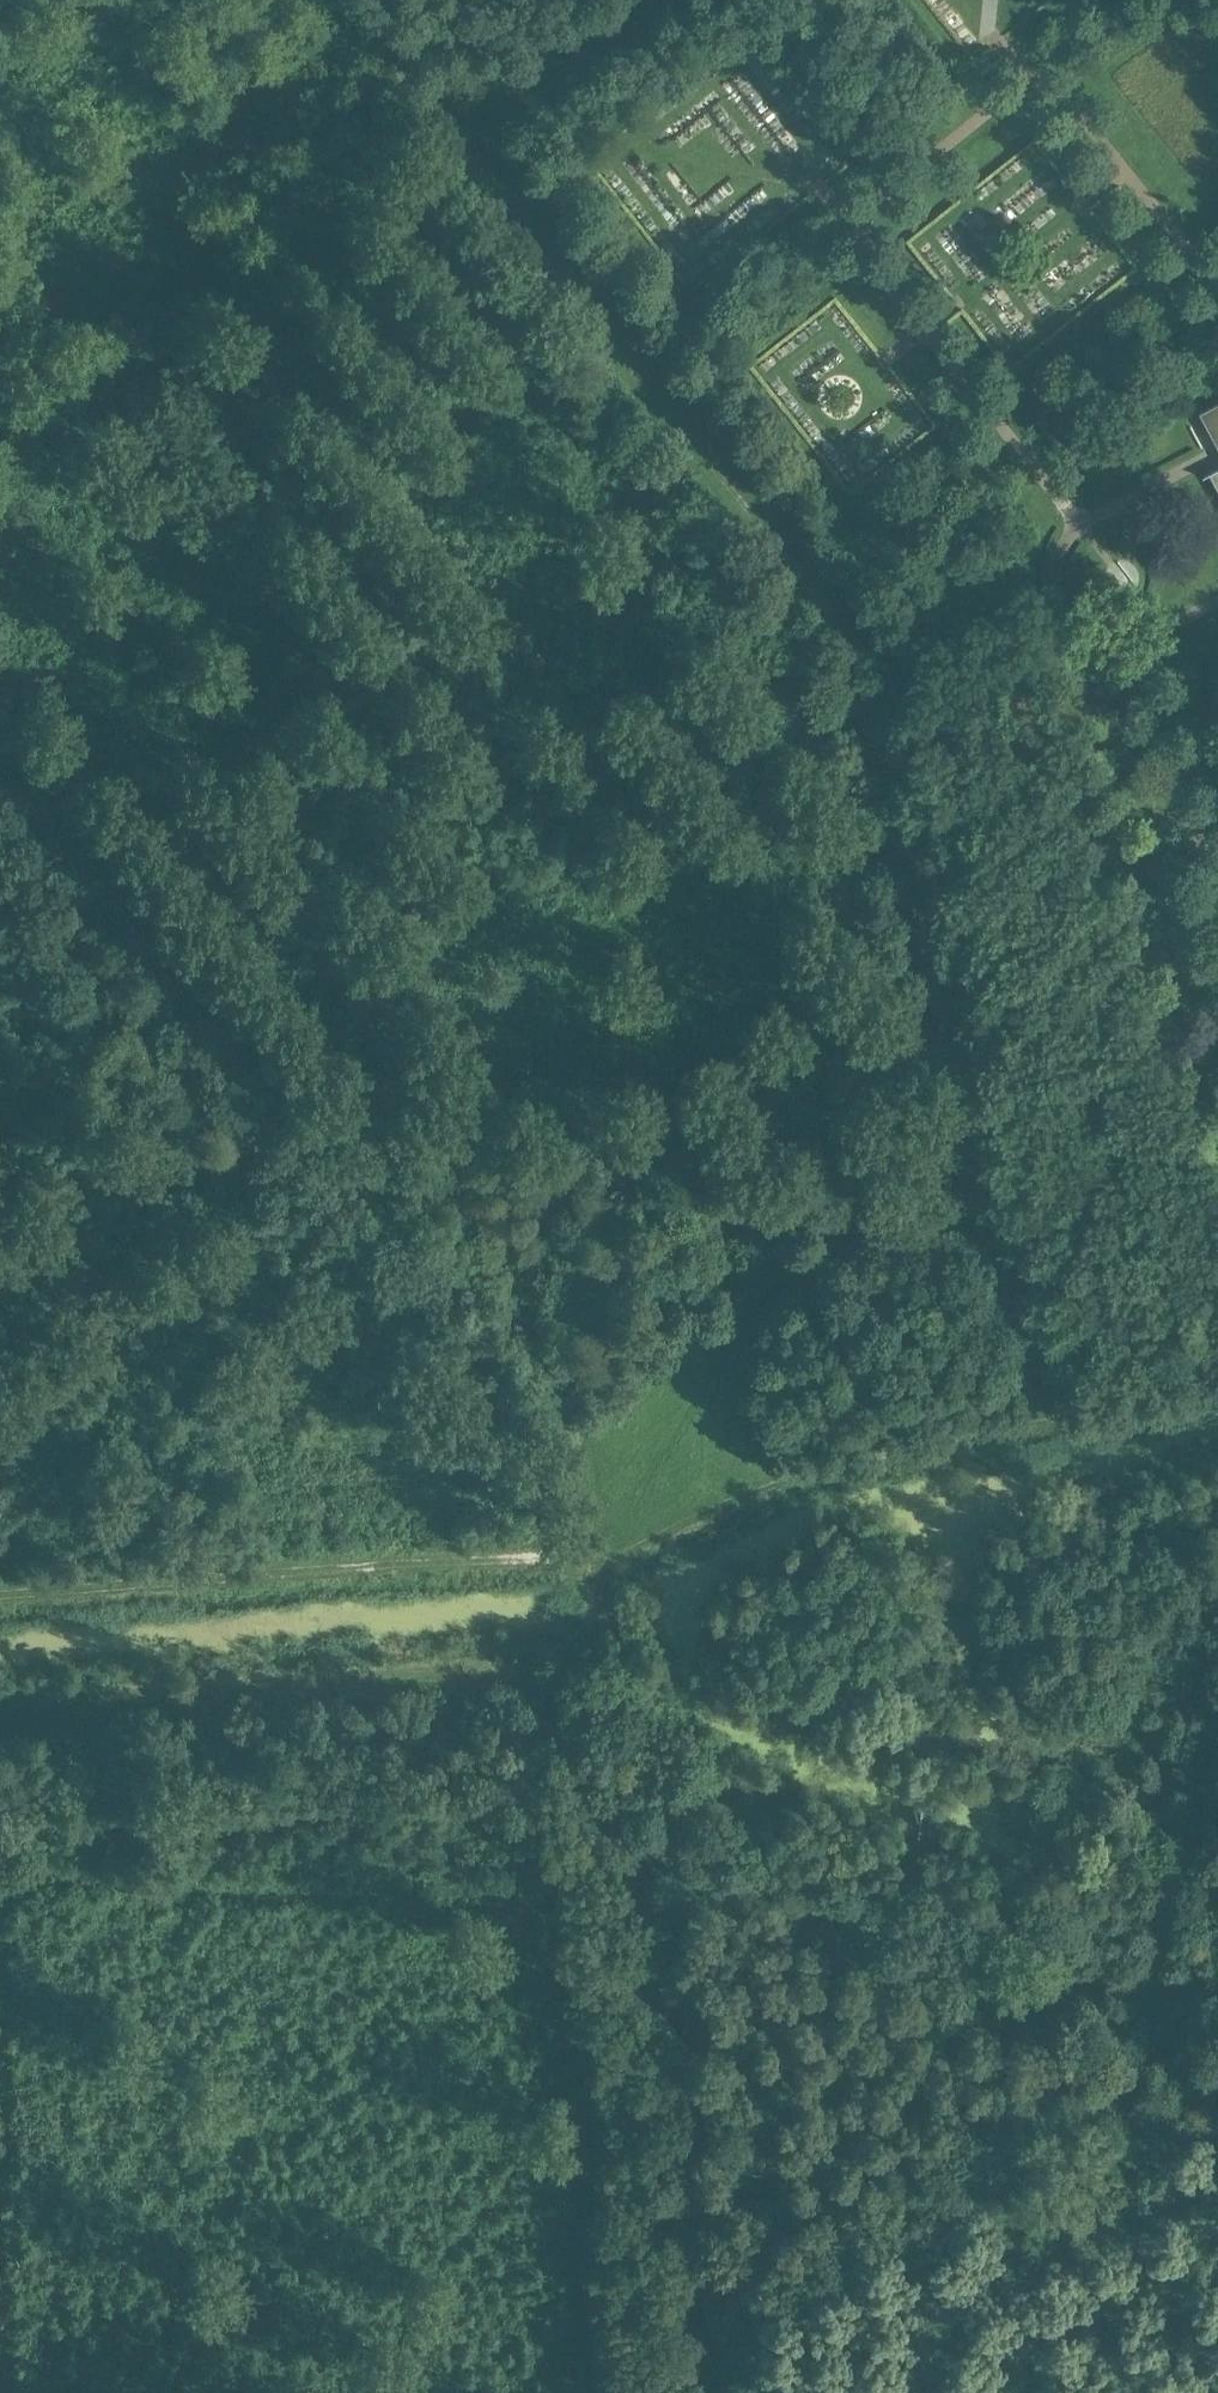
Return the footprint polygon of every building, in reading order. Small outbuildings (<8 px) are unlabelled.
[(1206,425),(1211,422),(1217,435),(1217,404),(1200,413),(1206,425)] [(1216,486),(1217,484),(1217,469),(1209,473),(1216,486)]
